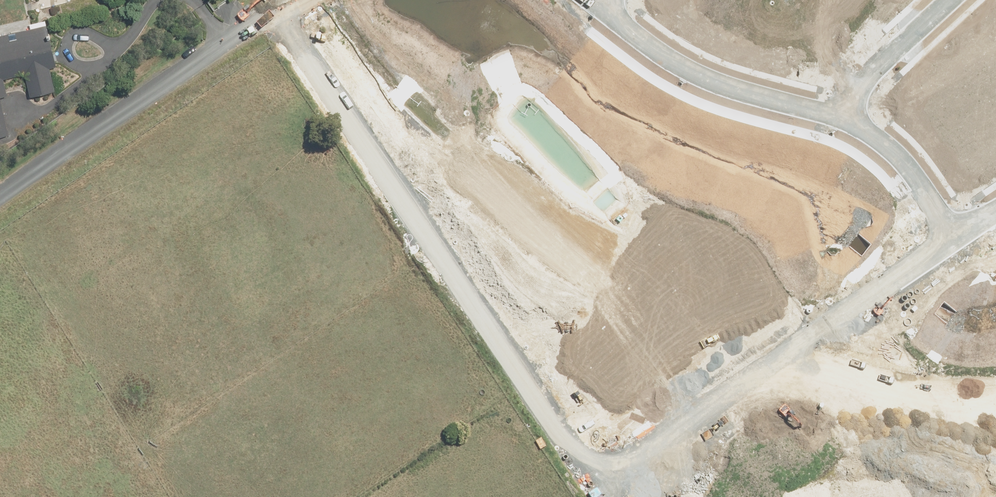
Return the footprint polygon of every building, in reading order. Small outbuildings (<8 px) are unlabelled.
[(6,99),(2,83),(23,78),(28,100),(41,101),(53,94),(48,72),(56,71),(50,56),(44,29),(0,39),(0,102),(6,99)]
